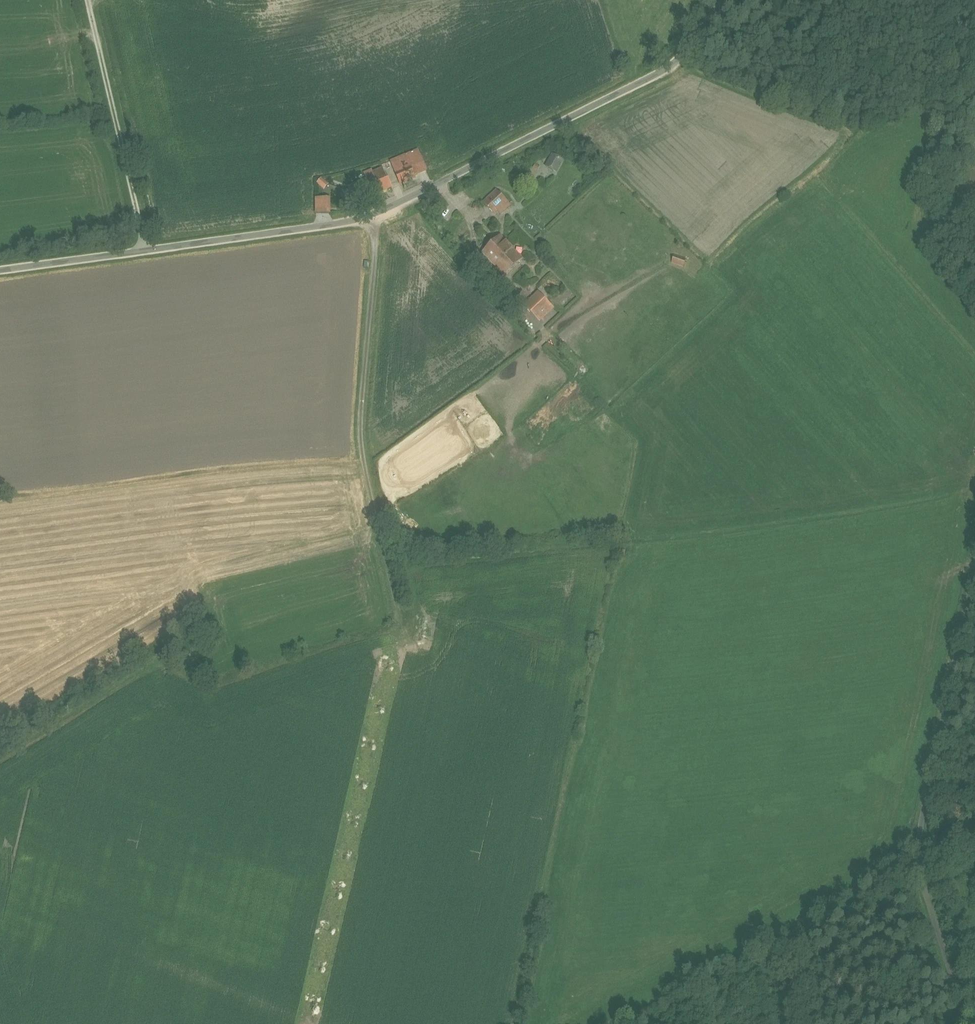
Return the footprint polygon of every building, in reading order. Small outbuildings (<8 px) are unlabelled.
[(421,152),(392,166),(403,188),(432,175),(421,152)] [(554,158),(547,171),(559,177),(566,164),(554,158)] [(374,174),(375,178),(348,189),(356,207),(383,195),(394,190),(385,169),(374,174)] [(326,190),(331,184),(324,178),(319,183),(326,190)] [(500,192),(486,205),(500,221),(514,208),(500,192)] [(318,214),(333,214),(333,197),(318,198),(318,214)] [(523,258),(501,233),(480,251),(502,276),(523,258)] [(676,257),(673,265),(684,269),(687,260),(676,257)] [(558,313),(541,295),(525,310),(542,328),(558,313)]
